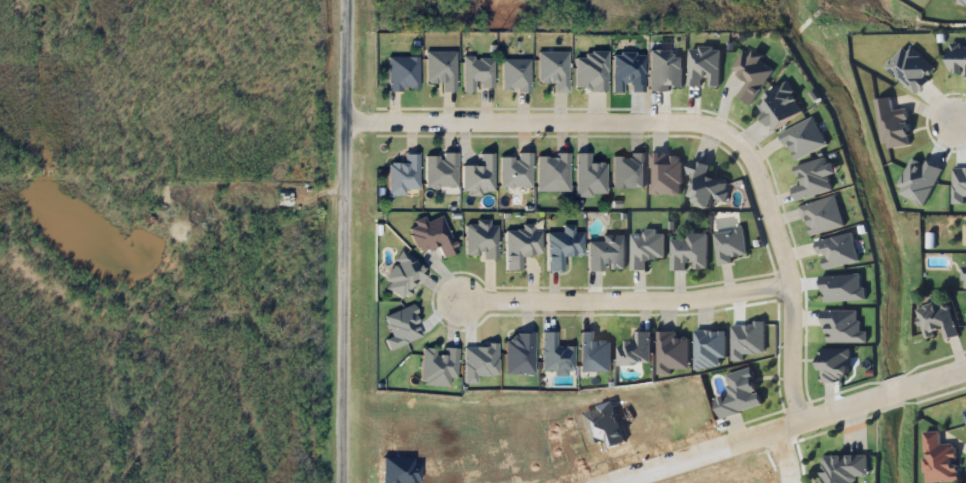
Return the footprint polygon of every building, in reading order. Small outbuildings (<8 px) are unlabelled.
[(948,43),(965,44),(965,78),(946,77),(948,43)] [(773,70),(760,63),(764,57),(754,51),(751,55),(743,50),(731,70),(747,80),(737,96),(752,105),(773,70)] [(441,82),(441,92),(455,92),(455,51),(426,51),(426,82),(441,82)] [(537,83),(554,83),(554,92),(567,92),(567,51),(537,51),(537,83)] [(387,56),(417,57),(416,94),(385,93),(387,56)] [(493,57),(463,57),(463,90),(493,90),(493,57)] [(530,90),(530,59),(502,59),(502,90),(530,90)] [(756,104),(774,132),(806,111),(788,83),(756,104)] [(912,145),(907,110),(893,112),(891,98),(876,100),(883,149),(912,145)] [(781,133),(795,162),(828,147),(814,118),(781,133)] [(456,186),(456,153),(441,153),(441,154),(425,154),(425,186),(456,186)] [(576,195),(606,195),(606,163),(589,163),(589,153),(576,153),(576,195)] [(418,154),(404,154),(404,163),(388,163),(388,195),(405,195),(405,189),(418,189),(418,154)] [(493,154),(480,154),(480,165),(462,165),(462,190),(493,190),(493,154)] [(501,154),(501,186),(531,186),(531,154),(501,154)] [(568,191),(568,154),(537,154),(537,191),(568,191)] [(643,187),(643,154),(613,154),(613,187),(643,187)] [(650,195),(681,195),(681,154),(650,154),(650,195)] [(793,188),(797,201),(833,191),(829,177),(837,174),(834,163),(828,164),(826,158),(796,166),(802,185),(793,188)] [(710,165),(692,161),(689,176),(695,177),(691,203),(713,207),(714,200),(725,202),(728,181),(707,178),(710,165)] [(800,206),(809,236),(844,226),(836,196),(800,206)] [(426,221),(425,219),(409,225),(418,252),(438,245),(443,257),(457,253),(444,215),(426,221)] [(466,257),(498,257),(498,221),(466,221),(466,257)] [(563,231),(547,232),(548,271),(563,270),(563,255),(583,255),(582,232),(574,232),(574,225),(563,225),(563,231)] [(542,254),(542,229),(532,230),(532,227),(505,227),(505,270),(521,270),(521,254),(542,254)] [(685,233),(685,239),(671,239),(670,269),(707,270),(707,233),(685,233)] [(589,241),(589,270),(605,270),(605,268),(625,268),(625,235),(603,235),(603,241),(589,241)] [(383,285),(407,299),(426,265),(402,252),(383,285)] [(916,311),(925,338),(942,332),(945,341),(958,336),(946,301),(916,311)] [(541,370),(553,370),(553,374),(573,374),(573,346),(556,346),(556,332),(542,331),(541,370)] [(581,371),(610,371),(610,341),(594,341),(594,331),(581,331),(581,371)] [(694,331),(694,368),(726,368),(726,331),(694,331)] [(650,332),(636,332),(636,344),(618,344),(618,364),(650,364),(650,332)] [(677,332),(657,332),(657,373),(688,373),(688,338),(677,338),(677,332)] [(449,385),(450,378),(457,378),(458,348),(440,347),(422,347),(421,384),(449,385)] [(850,349),(822,349),(822,382),(850,382),(850,349)] [(708,377),(750,367),(758,403),(716,413),(708,377)] [(923,433),(926,482),(958,481),(955,445),(940,446),(939,432),(923,433)] [(853,476),(869,476),(869,456),(822,456),(822,482),(853,482),(853,476)]
